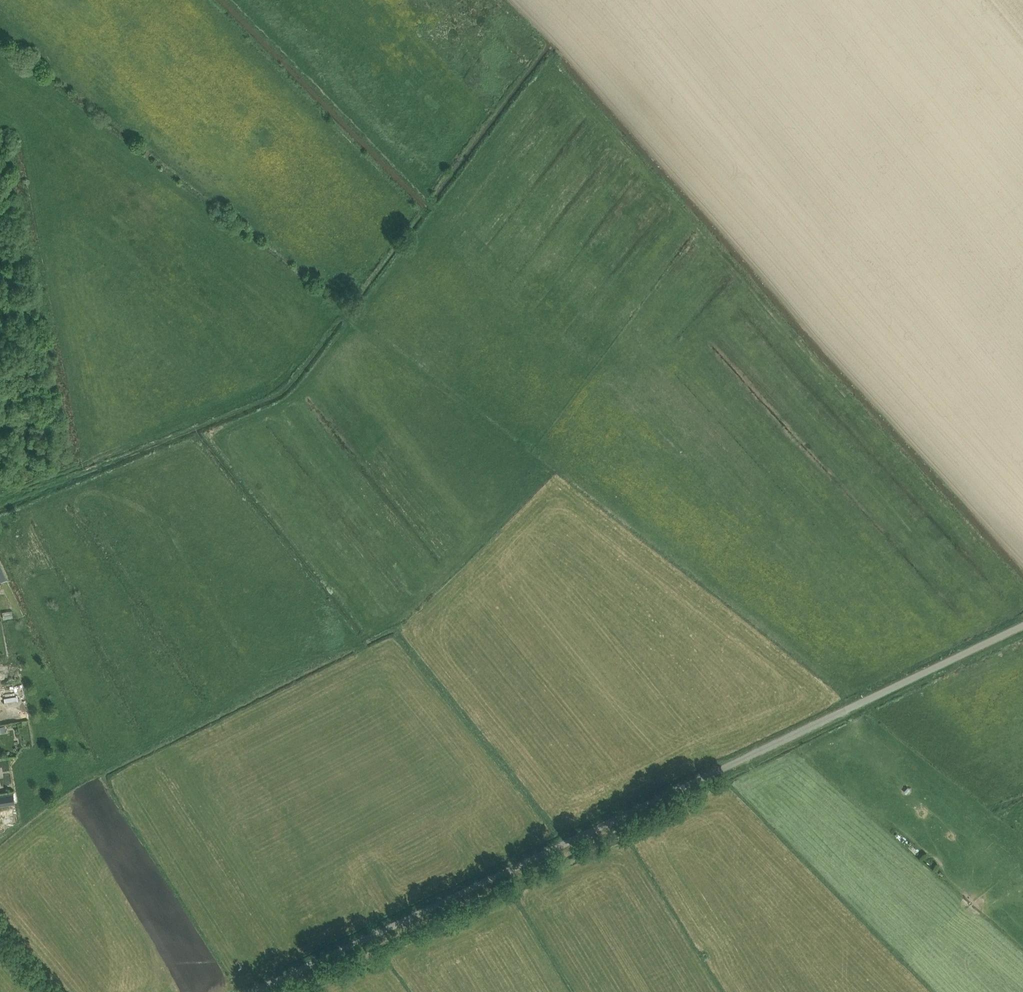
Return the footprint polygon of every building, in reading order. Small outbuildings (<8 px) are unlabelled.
[(15,802),(14,793),(0,795),(0,805),(15,802)] [(899,830),(895,835),(918,855),(922,851),(899,830)]
